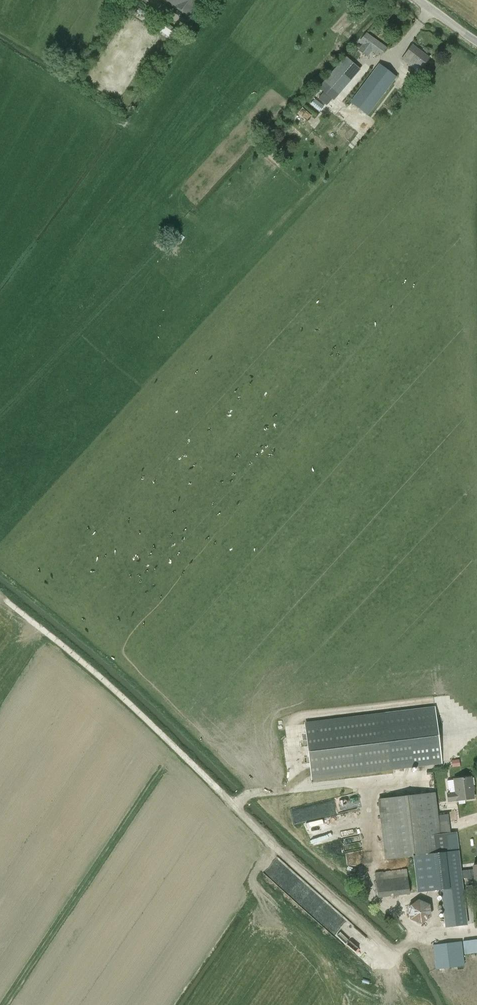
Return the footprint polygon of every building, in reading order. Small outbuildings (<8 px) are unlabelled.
[(169,2),(190,17),(202,0),(166,0),(169,2)] [(159,17),(152,27),(172,42),(179,32),(159,17)] [(387,47),(366,32),(360,42),(380,57),(387,47)] [(429,57),(412,44),(401,59),(410,65),(412,62),(421,68),(429,57)] [(342,97),(343,96),(349,101),(368,116),(397,77),(379,63),(372,72),(364,67),(362,70),(349,59),(346,57),(325,82),(342,97)] [(311,104),(320,112),(324,106),(315,99),(311,104)] [(436,709),(305,725),(312,783),(444,768),(436,709)] [(471,776),(454,779),(447,780),(449,793),(447,793),(448,802),(457,801),(474,798),(471,776)] [(475,877),(476,885),(476,865),(473,865),(474,868),(461,870),(457,831),(450,833),(450,831),(448,814),(439,815),(436,792),(377,799),(385,860),(413,856),(418,893),(441,889),(445,927),(468,924),(462,878),(475,877)] [(311,844),(358,835),(353,810),(306,820),(311,844)] [(410,893),(407,868),(375,872),(378,897),(410,893)] [(418,925),(436,915),(425,897),(408,907),(418,925)] [(463,941),(464,954),(476,952),(476,939),(463,941)] [(462,941),(433,944),(436,969),(464,966),(462,941)]
